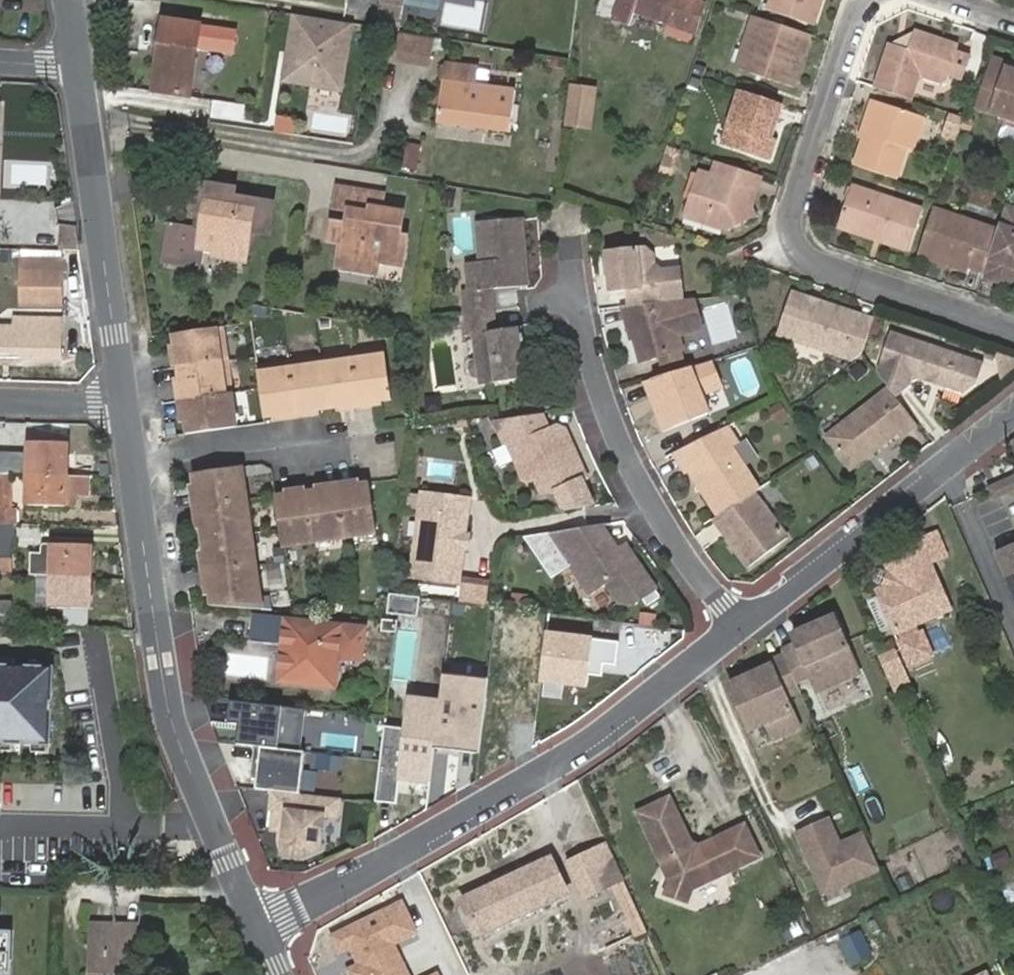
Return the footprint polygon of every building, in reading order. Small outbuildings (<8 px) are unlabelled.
[(694,31),(705,1),(703,0),(613,0),(607,15),(635,25),(640,11),(659,19),(694,31)] [(768,7),(814,23),(822,0),(821,0),(771,0),(768,7)] [(383,29),(403,32),(406,15),(386,12),(383,29)] [(294,14),(283,81),(341,91),(352,24),(294,14)] [(811,32),(759,14),(742,65),(794,83),(811,32)] [(164,19),(154,90),(191,95),(197,49),(230,55),(238,50),(241,35),(237,29),(201,25),(164,19)] [(689,43),(694,31),(659,19),(655,32),(689,43)] [(403,32),(392,31),(388,53),(430,61),(433,38),(403,32)] [(893,45),(879,87),(914,99),(923,70),(923,73),(925,80),(943,85),(950,81),(950,80),(959,55),(961,49),(917,34),(911,50),(893,45)] [(917,34),(893,45),(911,50),(917,34)] [(959,55),(950,80),(964,84),(972,60),(959,55)] [(997,63),(996,68),(1013,74),(1013,69),(997,63)] [(478,68),(443,64),(438,122),(510,131),(515,92),(476,86),(478,68)] [(996,68),(983,106),(1007,115),(1004,120),(1013,123),(1013,74),(996,68)] [(590,127),(594,90),(570,87),(565,126),(590,127)] [(782,102),(748,90),(736,124),(750,128),(744,145),(770,155),(776,138),(771,136),(773,130),(767,128),(770,119),(776,121),(782,102)] [(874,116),(857,164),(898,179),(909,145),(916,147),(925,115),(874,98),(869,114),(874,116)] [(273,114),(270,129),(290,132),(292,117),(273,114)] [(949,127),(959,130),(962,119),(953,115),(949,127)] [(773,130),(776,121),(770,119),(767,128),(773,130)] [(1004,120),(999,134),(1013,139),(1013,123),(1004,120)] [(750,128),(736,124),(731,140),(744,145),(750,128)] [(957,137),(959,130),(949,127),(947,134),(957,137)] [(665,153),(660,168),(669,171),(674,156),(665,153)] [(738,165),(719,159),(714,173),(701,169),(687,211),(732,229),(746,223),(756,192),(732,185),(738,165)] [(756,192),(763,173),(738,165),(732,185),(756,192)] [(457,191),(442,188),(439,207),(454,209),(457,191)] [(926,210),(855,188),(843,221),(885,235),(883,242),(912,251),(926,210)] [(388,196),(342,189),(339,211),(356,214),(353,231),(359,232),(358,238),(350,237),(346,264),(387,270),(389,258),(406,261),(410,238),(404,237),(407,215),(386,211),(388,196)] [(251,223),(268,225),(273,199),(232,193),(231,199),(200,194),(198,208),(195,208),(191,209),(188,212),(187,216),(188,219),(189,221),(192,224),(194,225),(192,238),(172,234),(166,259),(197,265),(201,246),(217,250),(217,252),(245,257),(251,223)] [(935,208),(920,252),(971,269),(972,264),(988,269),(1001,230),(935,208)] [(988,269),(1003,273),(1000,280),(1013,284),(1013,212),(1008,210),(1001,230),(988,269)] [(467,316),(498,311),(494,287),(523,283),(520,258),(529,257),(525,216),(470,223),(475,263),(467,263),(471,291),(465,292),(467,316)] [(628,290),(629,305),(683,299),(681,270),(662,272),(655,265),(653,248),(645,242),(606,246),(609,275),(614,275),(616,292),(628,290)] [(531,282),(529,257),(520,258),(523,283),(531,282)] [(60,261),(21,260),(21,302),(60,304),(60,261)] [(988,269),(986,275),(1000,280),(1003,273),(988,269)] [(782,333),(858,357),(863,354),(871,329),(855,324),(858,315),(821,302),(816,305),(812,304),(810,298),(794,293),(782,333)] [(697,299),(626,307),(633,335),(637,335),(643,358),(657,354),(664,377),(690,369),(683,346),(681,331),(703,325),(697,299)] [(467,316),(465,316),(468,336),(480,335),(482,358),(482,359),(481,360),(480,361),(480,362),(479,363),(479,364),(479,365),(479,366),(478,367),(479,367),(478,368),(478,369),(478,370),(478,371),(479,372),(479,373),(480,375),(481,376),(482,377),(482,378),(483,379),(484,379),(484,380),(485,380),(486,380),(486,384),(534,377),(525,326),(500,330),(498,311),(467,316)] [(871,329),(874,320),(858,315),(855,324),(871,329)] [(58,359),(60,320),(0,318),(0,316),(0,358),(58,359)] [(176,345),(179,363),(216,358),(224,357),(218,323),(169,331),(171,345),(176,345)] [(881,378),(891,391),(895,396),(918,380),(937,386),(939,380),(948,383),(946,389),(967,395),(982,384),(988,362),(895,335),(881,378)] [(171,345),(174,364),(179,363),(176,345),(171,345)] [(378,394),(378,399),(390,398),(382,347),(354,351),(361,397),(378,394)] [(330,407),(340,405),(339,400),(361,397),(354,351),(322,356),(330,407)] [(322,356),(292,360),(298,406),(314,404),(315,409),(330,407),(322,356)] [(179,363),(174,364),(176,380),(182,379),(184,396),(229,390),(224,357),(216,358),(179,363)] [(292,360),(258,366),(262,385),(268,417),(276,415),(275,410),(298,406),(292,360)] [(664,377),(644,383),(651,400),(656,397),(660,408),(655,410),(661,426),(707,408),(700,390),(720,383),(712,362),(690,369),(664,377)] [(182,379),(176,380),(179,396),(184,396),(182,379)] [(939,380),(937,386),(946,389),(948,383),(939,380)] [(234,424),(229,390),(184,396),(187,417),(182,418),(184,431),(234,424)] [(905,437),(919,427),(895,396),(891,391),(828,436),(853,469),(902,433),(905,437)] [(187,417),(184,396),(179,396),(182,418),(187,417)] [(340,405),(362,402),(361,397),(339,400),(340,405)] [(656,397),(651,400),(655,410),(660,408),(656,397)] [(299,412),(315,409),(314,404),(298,406),(299,412)] [(275,410),(276,415),(299,412),(298,406),(275,410)] [(550,430),(543,415),(497,421),(507,444),(519,440),(529,463),(520,466),(526,482),(526,483),(527,483),(528,484),(528,485),(529,485),(530,485),(531,485),(532,485),(536,483),(542,498),(556,495),(581,482),(585,479),(573,449),(568,451),(566,447),(569,441),(564,429),(564,428),(563,428),(563,427),(562,427),(561,427),(561,426),(560,427),(560,426),(559,427),(558,427),(550,430)] [(707,494),(720,515),(756,492),(763,487),(736,448),(742,443),(730,425),(676,452),(690,474),(693,472),(698,468),(713,490),(707,494)] [(519,440),(507,444),(501,447),(510,471),(520,466),(529,463),(519,440)] [(28,443),(28,476),(66,476),(67,444),(28,443)] [(201,503),(244,498),(239,464),(190,471),(192,486),(198,485),(201,503)] [(693,472),(707,494),(713,490),(698,468),(693,472)] [(0,476),(0,509),(11,510),(11,494),(4,493),(3,476),(0,476)] [(66,476),(28,476),(27,505),(66,506),(66,496),(80,497),(91,497),(91,476),(66,476)] [(341,485),(348,535),(375,530),(368,482),(366,482),(341,485)] [(594,506),(581,482),(556,495),(565,512),(594,506)] [(192,486),(195,504),(201,503),(198,485),(192,486)] [(316,533),(316,540),(348,535),(341,485),(316,488),(309,489),(313,515),(316,533)] [(284,545),(316,540),(316,533),(313,515),(309,489),(277,493),(280,513),(282,526),(284,545)] [(720,515),(716,517),(732,541),(739,549),(749,564),(787,536),(756,492),(720,515)] [(463,547),(465,535),(469,500),(426,495),(424,515),(429,521),(427,540),(420,545),(416,575),(459,579),(463,547)] [(66,496),(66,506),(80,507),(80,497),(66,496)] [(233,532),(249,530),(244,498),(201,503),(204,523),(198,524),(200,537),(231,532),(233,532)] [(201,503),(195,504),(198,524),(204,523),(201,503)] [(429,521),(424,515),(420,545),(427,540),(429,521)] [(0,524),(0,558),(8,558),(8,525),(3,525),(0,524)] [(565,556),(591,597),(608,586),(620,604),(632,604),(642,597),(655,589),(628,546),(614,555),(597,540),(592,528),(551,535),(526,539),(546,568),(565,556)] [(211,569),(254,563),(249,530),(233,532),(231,532),(200,537),(202,550),(207,549),(211,569)] [(739,549),(732,541),(728,544),(734,553),(739,549)] [(997,551),(1013,590),(1013,544),(997,551)] [(51,546),(50,577),(89,577),(90,547),(51,546)] [(202,550),(205,570),(211,569),(207,549),(202,550)] [(888,585),(875,591),(891,626),(893,632),(947,609),(922,550),(886,566),(891,578),(888,585)] [(573,570),(565,556),(546,568),(554,582),(573,570)] [(0,558),(0,576),(8,576),(8,558),(0,558)] [(209,591),(211,605),(261,609),(254,563),(211,569),(215,590),(209,591)] [(205,570),(209,591),(215,590),(211,569),(205,570)] [(89,577),(50,577),(49,608),(89,608),(89,577)] [(647,606),(661,597),(655,589),(642,597),(647,606)] [(422,615),(423,599),(396,597),(395,613),(422,615)] [(891,626),(878,597),(865,602),(878,632),(891,626)] [(9,626),(9,610),(0,610),(0,626),(9,626)] [(367,627),(256,615),(253,640),(282,643),(278,681),(336,687),(339,657),(363,659),(367,627)] [(860,672),(835,616),(795,634),(799,643),(784,650),(788,658),(798,681),(813,674),(820,690),(860,672)] [(382,631),(398,632),(400,619),(388,618),(383,618),(382,631)] [(909,683),(894,651),(879,657),(894,689),(909,683)] [(802,726),(789,697),(802,690),(798,681),(788,658),(732,683),(752,729),(770,721),(777,737),(802,726)] [(0,666),(0,745),(54,746),(55,726),(70,727),(72,692),(55,690),(56,668),(0,666)] [(486,679),(446,675),(444,700),(411,697),(408,727),(385,725),(377,801),(403,803),(405,781),(436,784),(440,747),(479,751),(486,679)] [(823,709),(847,705),(844,689),(820,693),(823,709)] [(256,746),(302,751),(306,708),(232,700),(230,723),(240,724),(238,744),(256,746)] [(302,751),(256,746),(255,761),(261,761),(259,776),(258,789),(273,790),(301,793),(306,751),(302,751)] [(301,793),(273,790),(272,808),(275,809),(273,829),(286,830),(284,853),(304,855),(322,847),(325,814),(339,815),(341,798),(301,793)] [(669,798),(639,812),(671,879),(693,887),(759,855),(745,825),(700,847),(693,844),(669,798)] [(881,867),(866,833),(840,845),(829,819),(800,832),(826,892),(881,867)] [(585,897),(624,880),(606,843),(568,862),(585,897)] [(547,856),(461,898),(481,937),(566,896),(547,856)] [(401,894),(319,933),(339,974),(407,974),(392,946),(420,933),(401,894)] [(89,974),(135,974),(137,929),(92,926),(89,974)]
